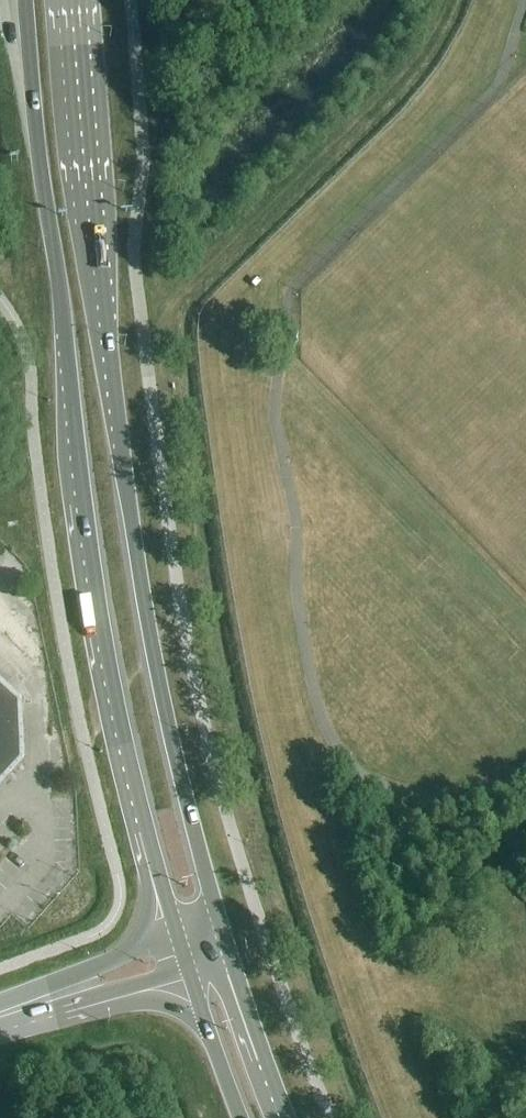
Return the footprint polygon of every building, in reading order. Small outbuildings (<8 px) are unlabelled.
[(19,760),(16,703),(0,688),(0,780),(19,760)]
